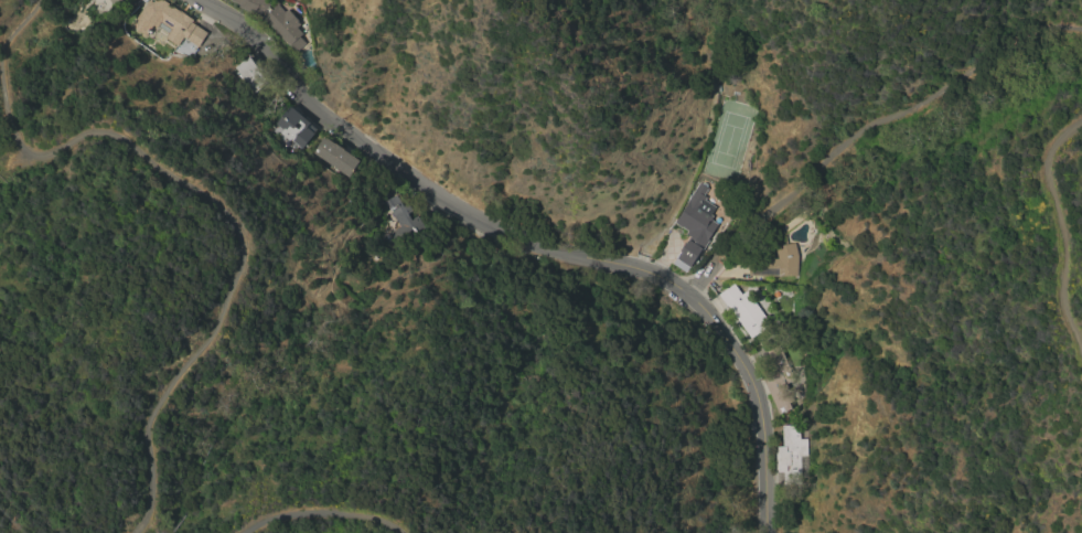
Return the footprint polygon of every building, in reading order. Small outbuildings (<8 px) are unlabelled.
[(153,2),(155,0),(165,0),(179,10),(179,9),(194,20),(192,22),(207,33),(197,47),(183,36),(178,45),(165,38),(172,29),(161,21),(157,28),(153,24),(144,36),(130,25),(143,6),(144,7),(149,0),(151,0),(153,2)] [(240,6),(231,0),(269,0),(268,2),(274,8),(277,3),(285,12),(287,9),(298,21),(297,22),(300,24),(297,28),(302,34),(299,36),(306,43),(297,51),(291,44),(290,45),(261,15),(260,17),(239,7),(240,6)] [(250,56),(269,82),(255,93),(236,67),(250,56)] [(313,132),(314,134),(304,148),(293,140),(294,139),(291,137),(289,140),(287,138),(288,142),(282,143),(281,138),(285,137),(280,132),(282,130),(276,124),(290,106),(310,124),(310,125),(315,130),(313,132)] [(350,178),(313,152),(324,136),(335,143),(336,142),(345,149),(344,150),(361,161),(350,178)] [(710,215),(713,216),(711,220),(718,224),(714,230),(717,232),(711,239),(709,237),(708,238),(709,239),(703,252),(701,250),(696,259),(697,259),(695,263),(694,262),(686,273),(673,264),(686,242),(688,243),(688,241),(687,241),(690,236),(686,233),(688,231),(683,227),(682,228),(676,224),(677,224),(675,223),(677,218),(679,214),(681,215),(684,211),(683,210),(684,207),(685,207),(688,203),(686,202),(699,182),(701,183),(703,182),(705,182),(706,183),(707,185),(707,186),(708,188),(704,195),(707,198),(706,200),(716,206),(710,215)] [(405,205),(408,203),(413,211),(407,213),(411,221),(414,218),(413,217),(418,215),(425,228),(417,233),(417,234),(396,246),(388,233),(400,226),(386,201),(399,194),(405,205)] [(782,275),(782,276),(750,275),(750,257),(779,258),(775,247),(795,243),(799,255),(797,276),(782,275)] [(770,324),(750,338),(728,305),(727,306),(719,294),(735,284),(741,294),(747,290),(770,324)] [(763,379),(768,376),(765,371),(774,366),(767,351),(780,345),(794,380),(786,384),(794,401),(790,403),(792,408),(779,414),(763,379)] [(799,425),(800,438),(806,438),(807,477),(801,477),(801,481),(803,481),(803,480),(804,480),(804,483),(783,484),(783,472),(776,472),(775,450),(776,450),(776,446),(782,446),(782,426),(799,425)]
